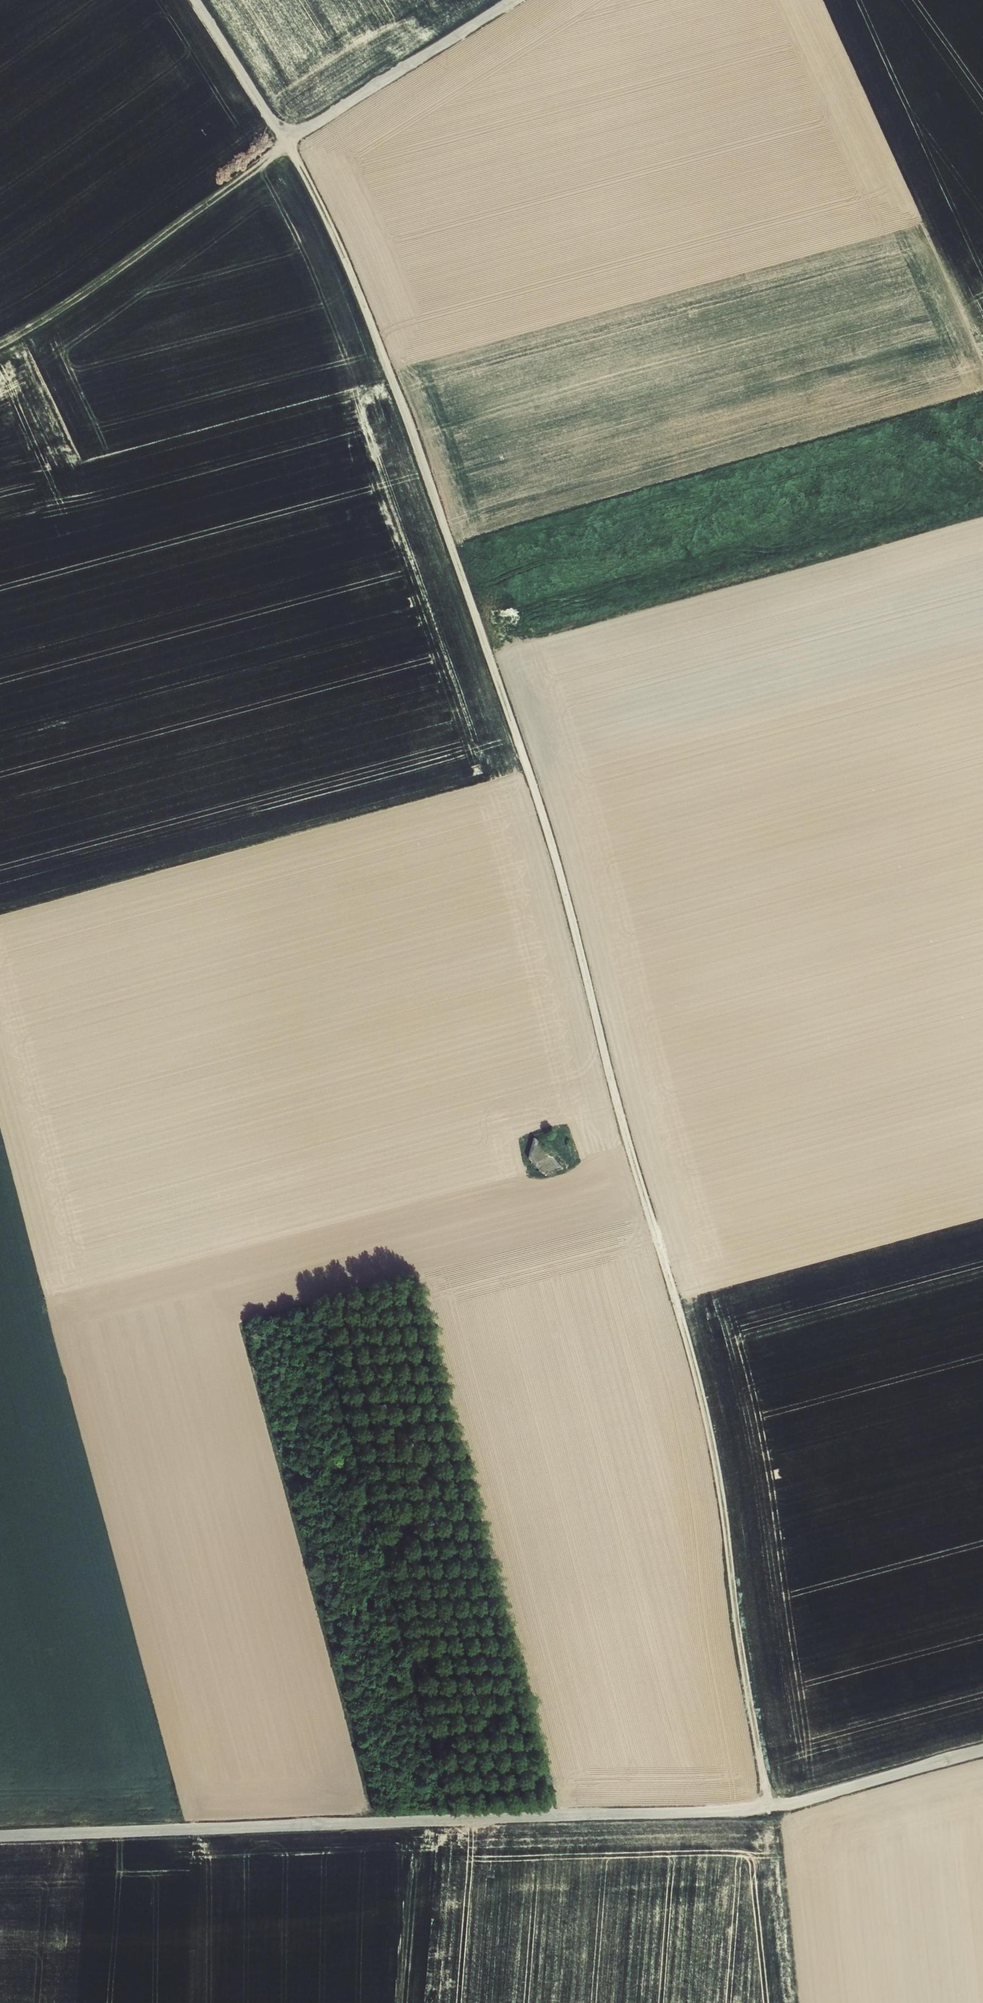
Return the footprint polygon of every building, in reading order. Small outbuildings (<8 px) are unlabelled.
[(546,1173),(549,1172),(561,1169),(562,1169),(562,1168),(562,1167),(536,1138),(535,1138),(534,1138),(533,1140),(529,1151),(529,1154),(528,1157),(528,1158),(529,1159),(532,1163),(535,1165),(538,1169),(541,1172),(542,1173),(543,1173),(546,1173)]
